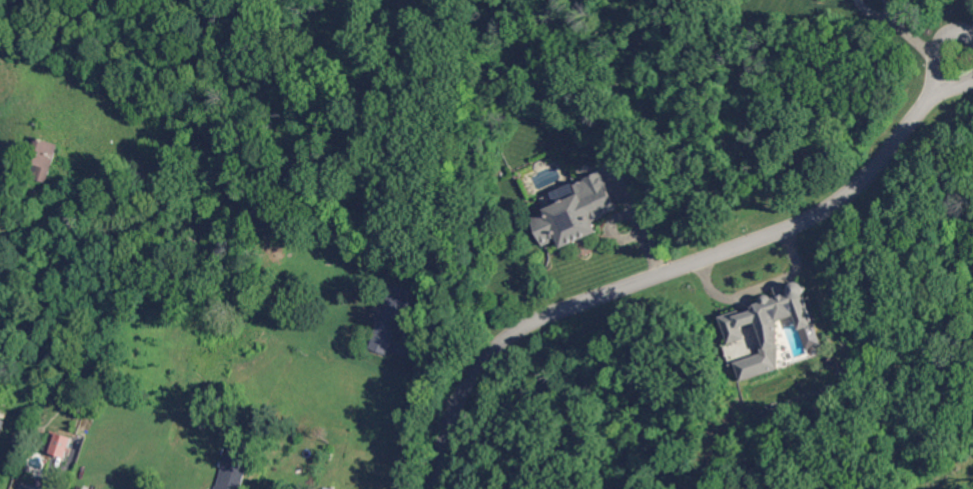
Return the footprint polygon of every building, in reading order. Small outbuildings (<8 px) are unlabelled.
[(50,182),(48,182),(40,179),(38,179),(28,175),(26,175),(28,166),(30,161),(27,160),(35,136),(52,141),(59,144),(62,145),(61,150),(56,165),(51,180),(50,182)] [(619,210),(605,216),(605,218),(595,222),(600,234),(565,250),(561,241),(547,247),(534,220),(548,214),(547,211),(558,206),(552,194),(575,183),(576,186),(584,182),(583,180),(602,172),(619,210)] [(808,294),(808,295),(808,296),(807,296),(807,297),(806,297),(806,298),(816,326),(802,331),(797,317),(786,321),(786,369),(743,383),(736,364),(763,354),(760,343),(765,341),(758,323),(743,329),(747,340),(731,346),(721,318),(740,311),(747,314),(754,312),(755,311),(754,311),(754,310),(753,310),(753,309),(753,308),(754,307),(755,307),(756,306),(763,303),(763,302),(763,301),(763,300),(763,299),(764,299),(764,298),(765,297),(766,296),(767,296),(768,296),(769,296),(770,296),(771,296),(772,296),(772,297),(773,297),(774,297),(774,298),(775,299),(779,297),(776,289),(784,286),(787,294),(791,293),(791,292),(791,291),(791,290),(792,289),(792,288),(793,287),(793,286),(794,286),(794,285),(795,285),(795,284),(796,284),(797,284),(797,283),(798,283),(799,283),(800,283),(801,283),(802,283),(803,283),(803,284),(804,284),(805,284),(805,285),(806,285),(806,286),(807,286),(807,287),(808,288),(808,289),(808,290),(809,291),(809,292),(808,293),(808,294)] [(404,325),(404,326),(400,325),(399,325),(398,326),(394,340),(393,341),(390,352),(389,353),(388,355),(383,353),(370,349),(374,337),(379,323),(380,320),(380,319),(380,318),(385,305),(386,301),(387,299),(388,296),(392,284),(394,285),(412,291),(409,302),(412,303),(411,305),(408,314),(407,316),(407,317),(406,319),(406,320),(404,325)] [(25,448),(13,445),(17,432),(18,432),(29,436),(25,448)] [(67,460),(46,452),(53,432),(75,440),(67,460)] [(248,472),(244,488),(221,488),(228,467),(247,472),(248,472)]
